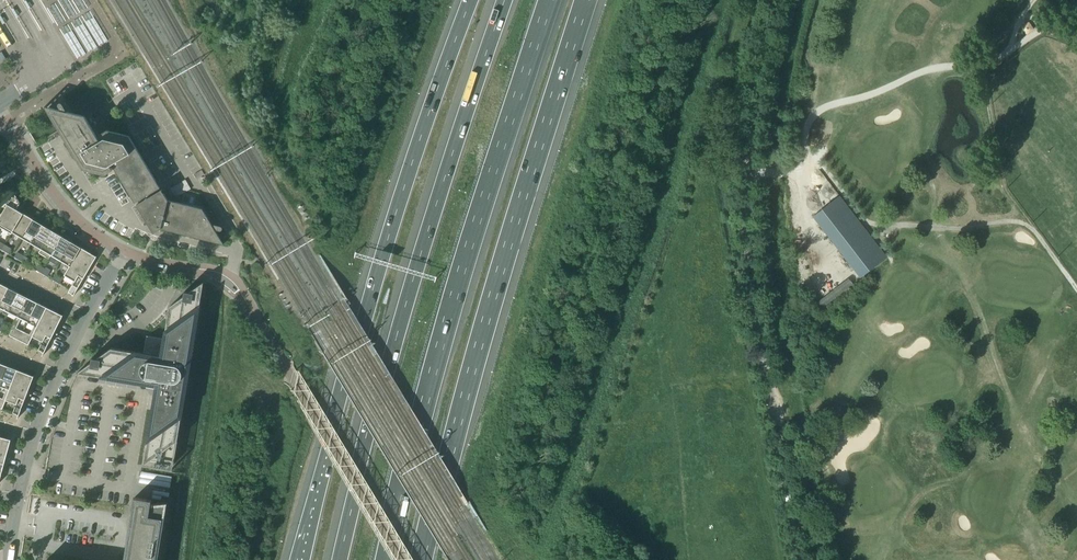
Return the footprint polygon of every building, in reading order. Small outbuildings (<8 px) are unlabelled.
[(69,19),(77,14),(69,0),(58,0),(69,19)] [(80,13),(88,8),(83,0),(72,0),(80,13)] [(58,26),(66,21),(55,3),(47,8),(58,26)] [(90,11),(82,16),(85,22),(99,46),(108,41),(93,17),(90,11)] [(80,18),(71,22),(75,28),(89,52),(97,47),(83,23),(80,18)] [(1034,30),(1029,22),(1021,27),(1026,35),(1034,30)] [(68,24),(60,29),(63,35),(77,59),(86,54),(72,30),(68,24)] [(112,164),(123,182),(135,203),(160,188),(129,136),(107,131),(99,135),(102,140),(100,141),(85,116),(70,113),(67,112),(66,112),(66,109),(63,104),(63,103),(62,103),(61,103),(60,103),(59,103),(59,104),(58,104),(58,105),(59,106),(61,111),(49,107),(48,111),(54,122),(77,160),(80,157),(84,163),(88,171),(105,175),(113,170),(110,166),(112,164)] [(136,205),(146,221),(154,233),(161,229),(223,244),(215,230),(220,231),(221,231),(222,230),(222,229),(222,228),(222,227),(221,226),(214,225),(212,226),(211,224),(202,209),(168,201),(161,190),(136,205)] [(19,211),(17,210),(20,203),(15,195),(9,200),(0,209),(0,213),(13,221),(19,211)] [(812,217),(860,278),(887,257),(839,196),(812,217)] [(12,233),(24,214),(19,211),(13,221),(0,213),(0,225),(0,226),(0,227),(11,234),(12,233)] [(12,233),(22,238),(33,219),(24,214),(12,233)] [(22,238),(32,244),(43,225),(33,219),(22,238)] [(32,244),(41,250),(53,231),(43,225),(32,244)] [(49,260),(51,256),(62,237),(53,231),(41,250),(39,253),(49,260)] [(51,256),(61,261),(72,242),(62,237),(51,256)] [(61,261),(70,267),(82,248),(72,242),(61,261)] [(5,245),(2,250),(8,254),(11,249),(5,245)] [(82,248),(70,267),(65,276),(74,282),(72,285),(78,288),(97,257),(96,256),(82,248)] [(14,257),(21,261),(24,256),(17,252),(14,257)] [(24,256),(21,261),(28,265),(31,260),(24,256)] [(33,269),(40,273),(43,268),(36,264),(33,269)] [(43,268),(40,273),(47,277),(50,272),(43,268)] [(53,280),(60,284),(62,279),(56,275),(53,280)] [(822,308),(855,286),(850,278),(817,300),(822,308)] [(77,373),(87,374),(156,386),(143,465),(149,461),(174,465),(187,381),(191,378),(188,374),(204,282),(189,292),(184,291),(184,296),(170,306),(163,346),(161,347),(158,343),(149,349),(152,353),(151,355),(111,348),(97,358),(92,358),(91,362),(77,373)] [(72,285),(69,290),(68,292),(73,295),(73,296),(78,288),(72,285)] [(8,312),(18,293),(8,288),(0,303),(0,308),(8,312)] [(8,312),(18,317),(28,298),(18,293),(8,312)] [(9,335),(18,340),(37,302),(28,298),(18,317),(9,335)] [(28,345),(33,336),(47,307),(37,302),(18,340),(28,345)] [(47,307),(33,336),(43,341),(38,350),(44,353),(63,315),(62,315),(47,307)] [(0,329),(0,331),(6,334),(9,329),(2,325),(0,329)] [(6,400),(18,370),(7,366),(0,385),(0,408),(2,409),(6,400)] [(18,370),(6,400),(16,404),(13,413),(19,416),(34,376),(33,376),(18,370)] [(11,439),(10,439),(0,437),(0,480),(11,439)] [(140,482),(170,486),(171,477),(142,473),(140,482)] [(167,503),(151,504),(152,500),(135,497),(124,559),(158,559),(167,503)]
